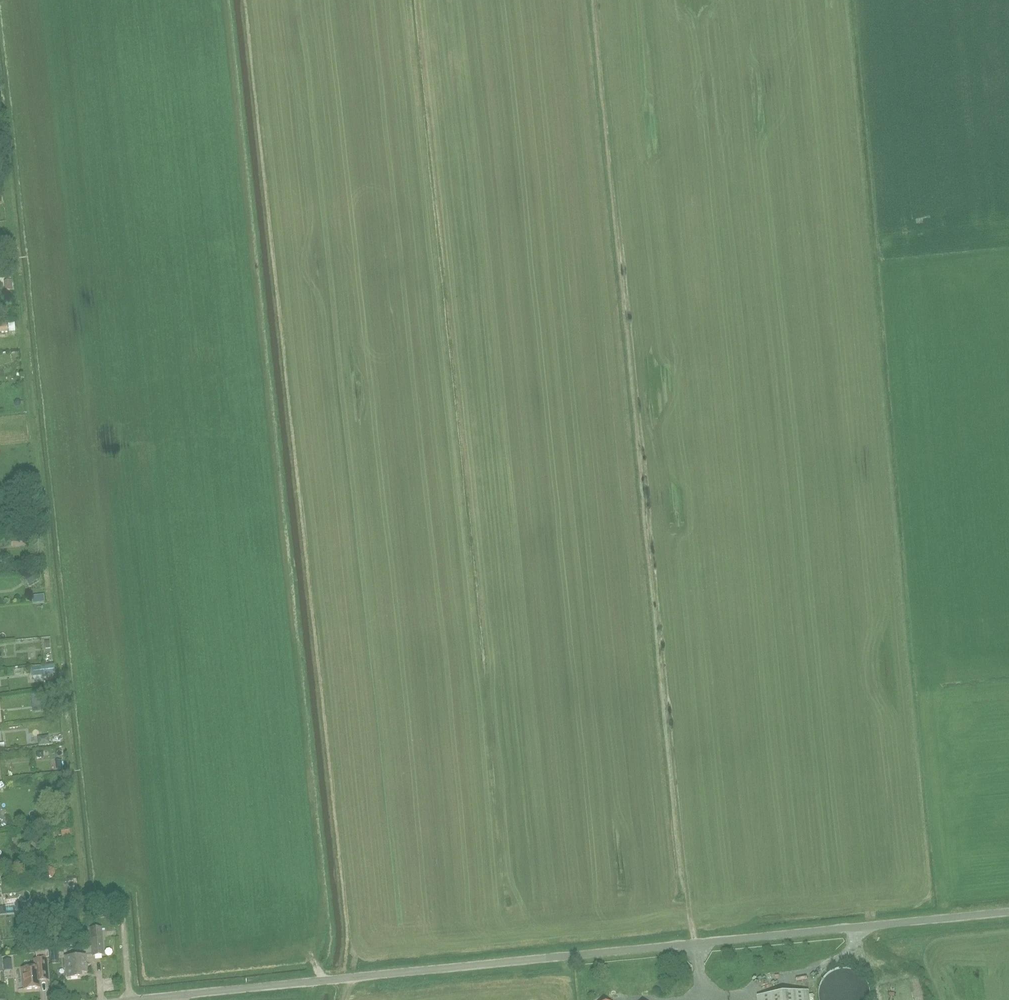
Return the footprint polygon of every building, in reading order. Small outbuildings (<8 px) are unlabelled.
[(10,258),(9,248),(0,249),(0,258),(10,258)] [(6,323),(0,323),(0,332),(7,331),(7,328),(8,328),(8,333),(13,332),(13,328),(15,328),(14,323),(6,323)] [(27,579),(31,586),(41,580),(37,573),(27,579)] [(32,668),(33,680),(43,679),(42,667),(32,668)] [(31,695),(32,707),(43,706),(42,694),(31,695)] [(51,739),(42,740),(43,747),(53,745),(51,739)] [(70,837),(69,827),(61,829),(62,838),(70,837)] [(39,833),(31,842),(38,847),(46,838),(39,833)] [(90,929),(91,938),(93,957),(103,956),(101,937),(100,928),(90,929)] [(59,962),(58,952),(49,952),(50,963),(59,962)] [(85,956),(65,958),(67,979),(81,977),(81,973),(86,973),(85,956)] [(5,976),(16,976),(15,957),(4,958),(5,976)] [(21,968),(22,979),(23,989),(39,988),(38,982),(47,981),(46,959),(36,959),(37,967),(21,968)]
